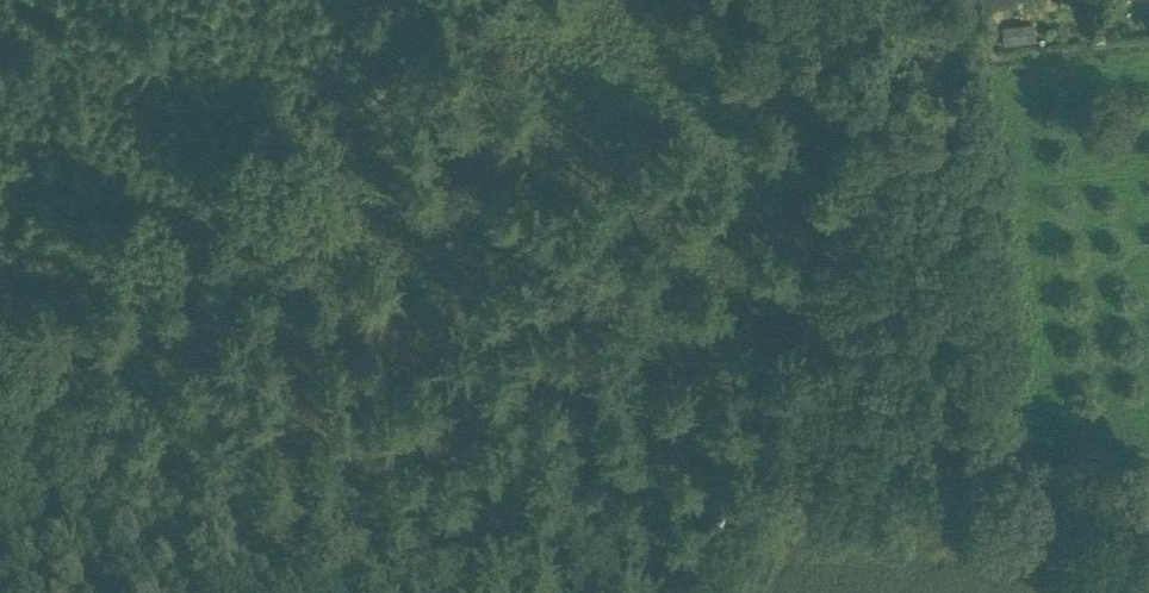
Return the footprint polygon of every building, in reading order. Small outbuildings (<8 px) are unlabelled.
[(1032,22),(1003,24),(1004,43),(1034,40),(1032,22)]
